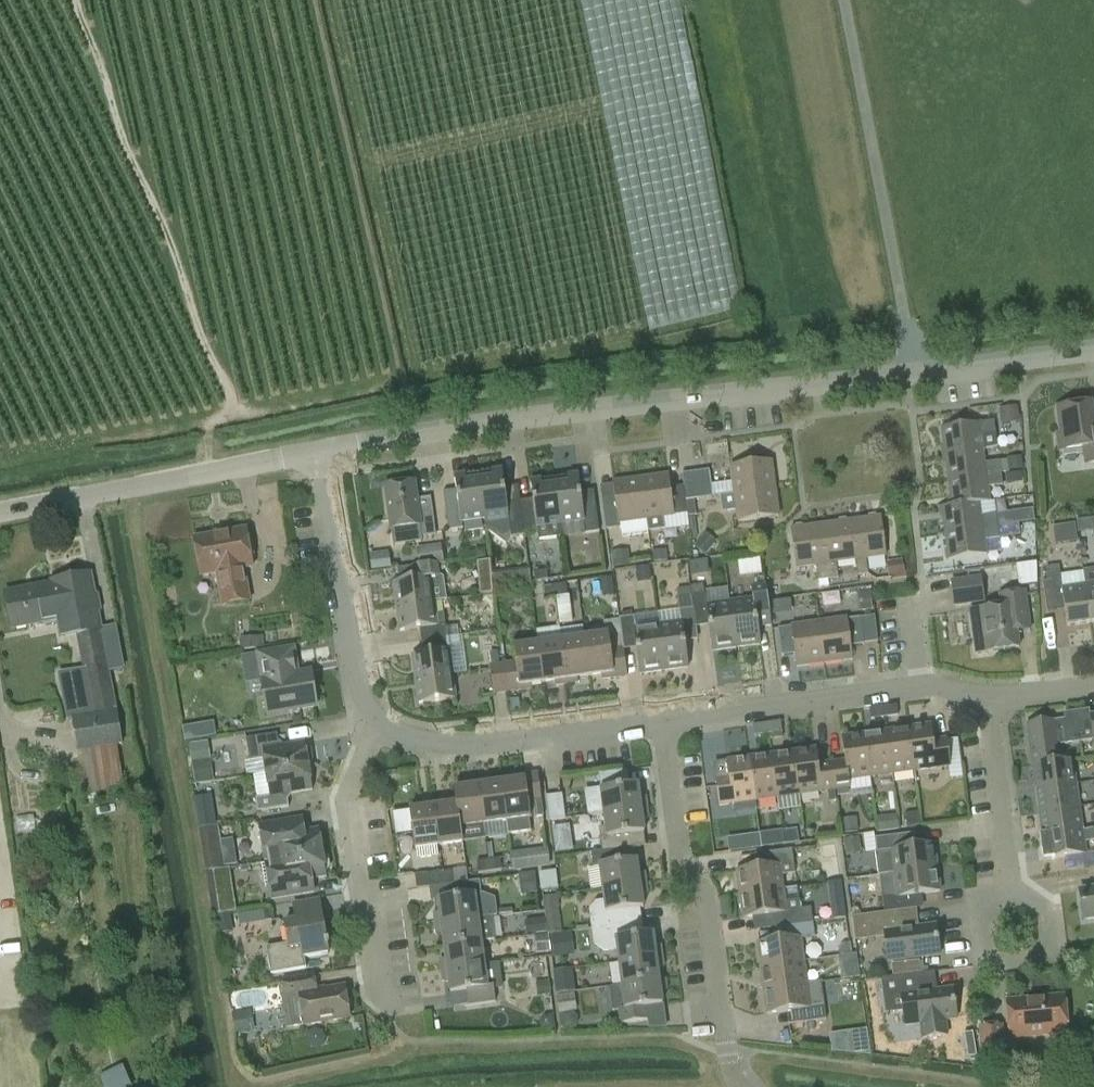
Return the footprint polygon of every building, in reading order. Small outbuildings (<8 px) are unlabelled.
[(1017,405),(998,405),(998,423),(1017,423),(1017,405)] [(1093,466),(1093,426),(1091,406),(1057,410),(1061,436),(1057,436),(1059,453),(1084,450),(1086,467),(1093,466)] [(983,450),(998,448),(995,423),(942,430),(945,455),(983,450)] [(949,482),(1002,475),(1000,463),(985,465),(983,450),(945,455),(949,482)] [(731,468),(735,494),(775,489),(772,463),(731,468)] [(709,471),(696,473),(700,500),(712,498),(709,471)] [(513,537),(525,536),(522,510),(521,501),(520,502),(519,495),(507,497),(503,473),(479,476),(485,521),(487,533),(491,533),(507,545),(513,537)] [(684,487),(685,502),(700,500),(696,473),(682,475),(684,487)] [(949,482),(952,508),(952,509),(980,505),(990,504),(988,490),(1003,487),(1002,475),(949,482)] [(458,495),(443,496),(448,531),(462,529),(462,525),(485,521),(479,476),(455,479),(458,495)] [(600,533),(596,500),(583,502),(579,477),(555,481),(561,526),(584,523),(586,535),(600,533)] [(642,480),(647,521),(648,521),(650,532),(660,530),(665,525),(664,518),(675,517),(675,515),(687,514),(685,502),(684,487),(683,487),(671,489),(669,477),(642,480)] [(620,525),(647,521),(642,480),(614,484),(615,496),(602,497),(607,530),(620,528),(620,525)] [(522,510),(525,536),(538,534),(539,542),(563,538),(561,526),(555,481),(531,484),(535,508),(522,510)] [(422,539),(436,537),(432,501),(418,503),(416,485),(386,489),(392,532),(420,528),(422,539)] [(722,496),(724,507),(729,511),(737,510),(738,524),(779,519),(775,489),(735,494),(722,496)] [(942,509),(946,535),(998,528),(997,516),(982,518),(980,505),(952,509),(952,508),(942,509)] [(1034,513),(1017,515),(1018,524),(1035,523),(1034,513)] [(881,519),(850,523),(856,562),(858,577),(869,576),(867,560),(887,558),(881,519)] [(1077,521),(1078,533),(1093,531),(1093,538),(1093,519),(1077,521)] [(850,523),(821,527),(829,581),(839,580),(837,564),(856,562),(850,523)] [(1078,542),(1075,524),(1053,527),(1055,545),(1078,542)] [(829,581),(821,527),(791,531),(797,570),(817,567),(819,583),(829,581)] [(949,562),(987,557),(985,543),(1000,540),(998,528),(946,535),(949,562)] [(245,571),(254,569),(247,531),(195,540),(202,579),(217,576),(223,608),(250,603),(245,571)] [(709,536),(699,549),(707,555),(717,542),(709,536)] [(424,545),(423,561),(439,562),(440,546),(424,545)] [(489,560),(476,560),(477,592),(489,591),(489,560)] [(399,571),(400,584),(394,584),(397,607),(434,602),(447,600),(444,578),(441,576),(437,577),(435,566),(399,571)] [(1043,583),(1044,591),(1062,589),(1060,571),(1046,573),(1047,582),(1043,583)] [(76,636),(78,636),(84,671),(59,675),(67,721),(72,720),(78,752),(83,795),(122,789),(125,789),(117,745),(122,744),(120,739),(115,711),(100,630),(99,630),(96,614),(97,614),(90,576),(52,583),(52,585),(7,593),(13,629),(58,620),(61,639),(76,636)] [(952,583),(955,608),(984,604),(980,579),(952,583)] [(565,585),(554,586),(556,598),(567,596),(565,585)] [(556,598),(554,586),(542,588),(544,600),(556,598)] [(713,653),(737,649),(731,604),(708,607),(706,594),(705,594),(704,586),(690,587),(691,588),(693,609),(696,628),(709,625),(713,653)] [(772,627),(766,586),(751,588),(753,601),(731,604),(737,649),(761,646),(758,629),(772,627)] [(1086,587),(1091,625),(1093,624),(1093,586),(1086,587)] [(1086,587),(1061,590),(1067,628),(1091,625),(1086,587)] [(682,624),(659,627),(665,673),(689,669),(685,642),(698,641),(696,628),(693,609),(691,588),(678,589),(682,624)] [(870,591),(860,592),(862,610),(873,609),(870,591)] [(983,610),(983,612),(970,613),(976,654),(989,652),(989,654),(1019,650),(1017,634),(1031,632),(1025,593),(1025,592),(998,596),(999,608),(983,610)] [(434,602),(397,607),(401,633),(420,630),(421,641),(447,638),(445,625),(444,615),(436,616),(434,602)] [(847,620),(820,624),(825,665),(853,661),(851,647),(864,645),(864,644),(878,642),(875,617),(860,619),(847,620)] [(635,630),(633,618),(619,619),(621,635),(609,636),(585,639),(590,678),(602,677),(603,681),(627,678),(624,651),(637,649),(641,676),(665,673),(659,627),(635,630)] [(791,627),(778,629),(782,656),(795,654),(797,668),(825,665),(820,624),(791,628),(791,627)] [(560,630),(562,642),(567,686),(578,685),(578,680),(590,678),(585,639),(583,627),(560,630)] [(415,671),(415,680),(452,675),(451,671),(449,652),(447,638),(421,641),(423,656),(412,657),(415,671)] [(556,688),(567,686),(562,642),(539,646),(544,685),(556,683),(556,688)] [(517,665),(504,666),(507,694),(532,691),(531,686),(544,685),(539,646),(514,649),(517,665)] [(298,676),(297,671),(294,650),(259,656),(261,671),(263,682),(262,682),(267,712),(287,709),(287,713),(317,708),(311,674),(298,676)] [(504,666),(491,668),(494,696),(507,694),(504,666)] [(456,701),(452,675),(415,680),(419,706),(456,701)] [(897,705),(883,708),(885,718),(898,716),(897,705)] [(885,718),(883,708),(869,709),(870,720),(885,718)] [(1076,712),(1081,744),(1093,742),(1093,716),(1090,717),(1089,710),(1076,712)] [(1026,726),(1032,766),(1059,762),(1057,747),(1081,744),(1076,712),(1063,714),(1064,721),(1026,726)] [(781,722),(767,724),(768,734),(782,733),(781,722)] [(754,736),(768,734),(767,724),(753,725),(754,736)] [(186,743),(200,741),(197,726),(184,728),(186,743)] [(931,727),(909,730),(916,773),(937,770),(950,768),(946,741),(933,743),(931,727)] [(892,776),(916,773),(909,730),(886,733),(892,776)] [(886,733),(865,736),(870,779),(892,776),(886,733)] [(306,748),(305,745),(288,747),(278,741),(277,735),(246,739),(249,763),(264,760),(266,774),(309,767),(310,767),(313,763),(311,751),(306,748)] [(845,760),(831,761),(835,791),(850,789),(849,782),(870,779),(865,736),(842,739),(845,760)] [(192,782),(210,779),(204,741),(186,744),(192,782)] [(794,754),(799,797),(822,794),(835,791),(831,761),(817,763),(816,751),(794,754)] [(794,754),(771,757),(778,800),(799,797),(794,754)] [(771,757),(750,760),(755,803),(778,800),(771,757)] [(750,760),(727,763),(729,779),(715,781),(719,808),(733,806),(755,803),(750,760)] [(1035,790),(1075,784),(1072,761),(1059,763),(1059,762),(1032,766),(1035,790)] [(287,801),(292,795),(313,792),(309,767),(266,774),(270,797),(255,799),(257,813),(289,808),(287,801)] [(627,772),(599,775),(601,791),(603,814),(647,808),(646,799),(639,800),(638,787),(629,788),(627,772)] [(514,783),(501,784),(507,823),(508,836),(530,833),(528,820),(544,818),(537,775),(513,778),(514,783)] [(489,782),(478,783),(483,827),(507,823),(501,784),(489,786),(489,782)] [(455,791),(456,806),(461,830),(483,827),(478,783),(467,785),(467,789),(455,791)] [(1035,790),(1038,813),(1079,807),(1075,784),(1035,790)] [(562,795),(546,797),(549,822),(565,819),(562,795)] [(211,796),(195,799),(200,829),(216,826),(211,796)] [(444,803),(433,804),(439,848),(463,844),(461,830),(456,806),(445,807),(444,803)] [(422,806),(423,811),(410,812),(411,817),(413,835),(415,851),(439,848),(433,804),(422,806)] [(1038,813),(1041,836),(1082,830),(1079,807),(1038,813)] [(602,853),(625,850),(623,837),(644,834),(643,821),(649,821),(647,808),(603,814),(605,827),(599,828),(601,851),(602,853)] [(874,834),(889,834),(888,815),(873,816),(874,834)] [(411,817),(398,819),(400,837),(413,835),(411,817)] [(262,841),(265,863),(323,854),(319,831),(304,834),(302,821),(260,828),(262,841)] [(207,872),(224,869),(220,843),(218,828),(201,831),(207,872)] [(1086,856),(1084,843),(1093,841),(1093,830),(1082,831),(1082,830),(1041,836),(1042,837),(1039,837),(1043,862),(1086,856)] [(751,835),(753,849),(761,848),(760,834),(751,835)] [(878,877),(880,876),(937,868),(934,846),(916,848),(914,834),(875,839),(877,854),(875,854),(878,877)] [(220,843),(224,869),(237,867),(233,841),(220,843)] [(511,869),(535,866),(533,850),(509,854),(511,869)] [(625,850),(602,853),(601,851),(591,852),(593,867),(600,867),(603,890),(646,883),(644,874),(638,875),(636,862),(626,863),(625,850)] [(736,873),(739,895),(782,889),(779,867),(794,865),(792,850),(754,855),(756,870),(736,873)] [(261,865),(265,888),(269,887),(272,901),(313,894),(311,881),(326,879),(326,875),(330,869),(328,860),(323,856),(323,854),(265,863),(266,864),(261,865)] [(500,859),(488,861),(490,872),(501,870),(500,859)] [(490,872),(488,861),(477,862),(478,874),(490,872)] [(883,898),(884,913),(890,913),(912,910),(910,897),(940,894),(937,868),(880,876),(883,898)] [(444,886),(466,883),(465,870),(442,873),(444,886)] [(556,870),(540,872),(543,893),(560,890),(557,870),(556,870)] [(442,873),(415,876),(416,889),(444,886),(442,873)] [(496,899),(481,893),(480,881),(466,883),(448,885),(450,899),(438,900),(439,914),(433,915),(435,925),(492,917),(498,916),(496,899)] [(827,883),(832,920),(846,919),(841,881),(827,883)] [(646,883),(603,890),(604,901),(596,903),(590,911),(592,927),(642,920),(640,910),(643,910),(641,897),(647,896),(646,883)] [(775,928),(785,927),(813,923),(811,908),(801,910),(800,901),(784,903),(782,889),(739,895),(743,920),(752,919),(762,917),(773,916),(775,928)] [(1079,892),(1081,907),(1083,906),(1085,921),(1093,920),(1093,890),(1079,892)] [(215,916),(218,934),(233,931),(230,913),(215,916)] [(890,913),(884,913),(863,916),(865,930),(892,926),(890,913)] [(492,917),(435,925),(436,937),(442,936),(444,947),(481,942),(495,940),(492,917)] [(288,946),(267,949),(271,976),(306,970),(305,960),(328,956),(322,919),(322,918),(284,924),(284,925),(288,946)] [(617,951),(619,963),(662,957),(660,947),(654,948),(652,936),(644,936),(642,920),(592,927),(593,943),(604,953),(617,951)] [(813,923),(785,927),(787,941),(777,942),(757,945),(760,967),(803,961),(800,939),(815,937),(813,923)] [(888,964),(939,957),(936,926),(884,933),(888,964)] [(551,951),(549,934),(535,936),(537,953),(551,951)] [(439,962),(441,971),(484,966),(481,942),(444,947),(445,961),(439,962)] [(837,956),(840,980),(850,979),(860,978),(857,964),(856,955),(837,956)] [(619,963),(622,987),(659,982),(657,970),(663,969),(662,957),(619,963)] [(760,967),(763,990),(806,985),(803,961),(760,967)] [(484,966),(441,971),(442,984),(448,983),(450,995),(450,996),(467,994),(468,1005),(469,1007),(495,1003),(493,989),(502,988),(499,963),(484,966)] [(572,969),(554,972),(555,981),(574,979),(572,969)] [(891,998),(892,1013),(903,1012),(905,1027),(920,1025),(922,1041),(949,1038),(947,1022),(956,1021),(952,990),(937,992),(935,973),(881,980),(883,999),(891,998)] [(287,1029),(304,1026),(304,1028),(349,1020),(344,988),(316,993),(314,977),(282,983),(284,995),(281,996),(287,1029)] [(646,1009),(662,1006),(660,993),(666,993),(665,981),(659,982),(622,987),(611,988),(614,1011),(618,1011),(620,1026),(648,1022),(648,1020),(646,1009)] [(806,985),(763,990),(767,1016),(787,1013),(797,1011),(799,1025),(826,1022),(824,1007),(820,983),(806,985)] [(559,1014),(577,1011),(574,994),(557,997),(559,1014)] [(1066,1034),(1063,997),(1007,1003),(1010,1039),(1066,1034)] [(1005,1062),(1003,1025),(978,1027),(980,1063),(982,1063),(982,1073),(1005,1073),(1004,1062),(1005,1062)] [(832,1051),(864,1049),(863,1029),(830,1031),(832,1051)] [(965,1036),(967,1048),(976,1047),(974,1035),(965,1036)] [(106,1086),(128,1086),(119,1066),(101,1073),(106,1086)]
